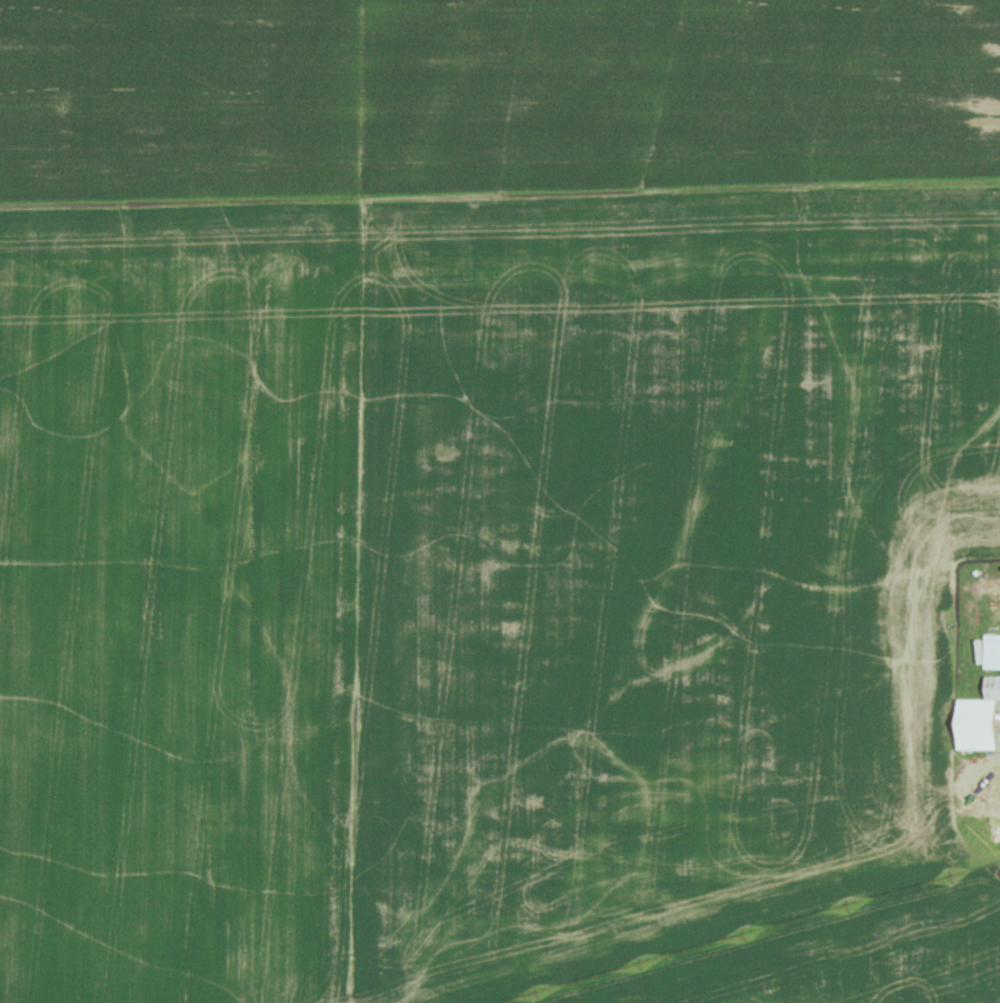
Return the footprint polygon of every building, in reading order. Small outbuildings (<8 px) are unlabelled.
[(989,636),(988,670),(999,671),(999,636),(989,636)] [(961,752),(999,752),(999,677),(990,677),(990,701),(961,701),(961,752)]
